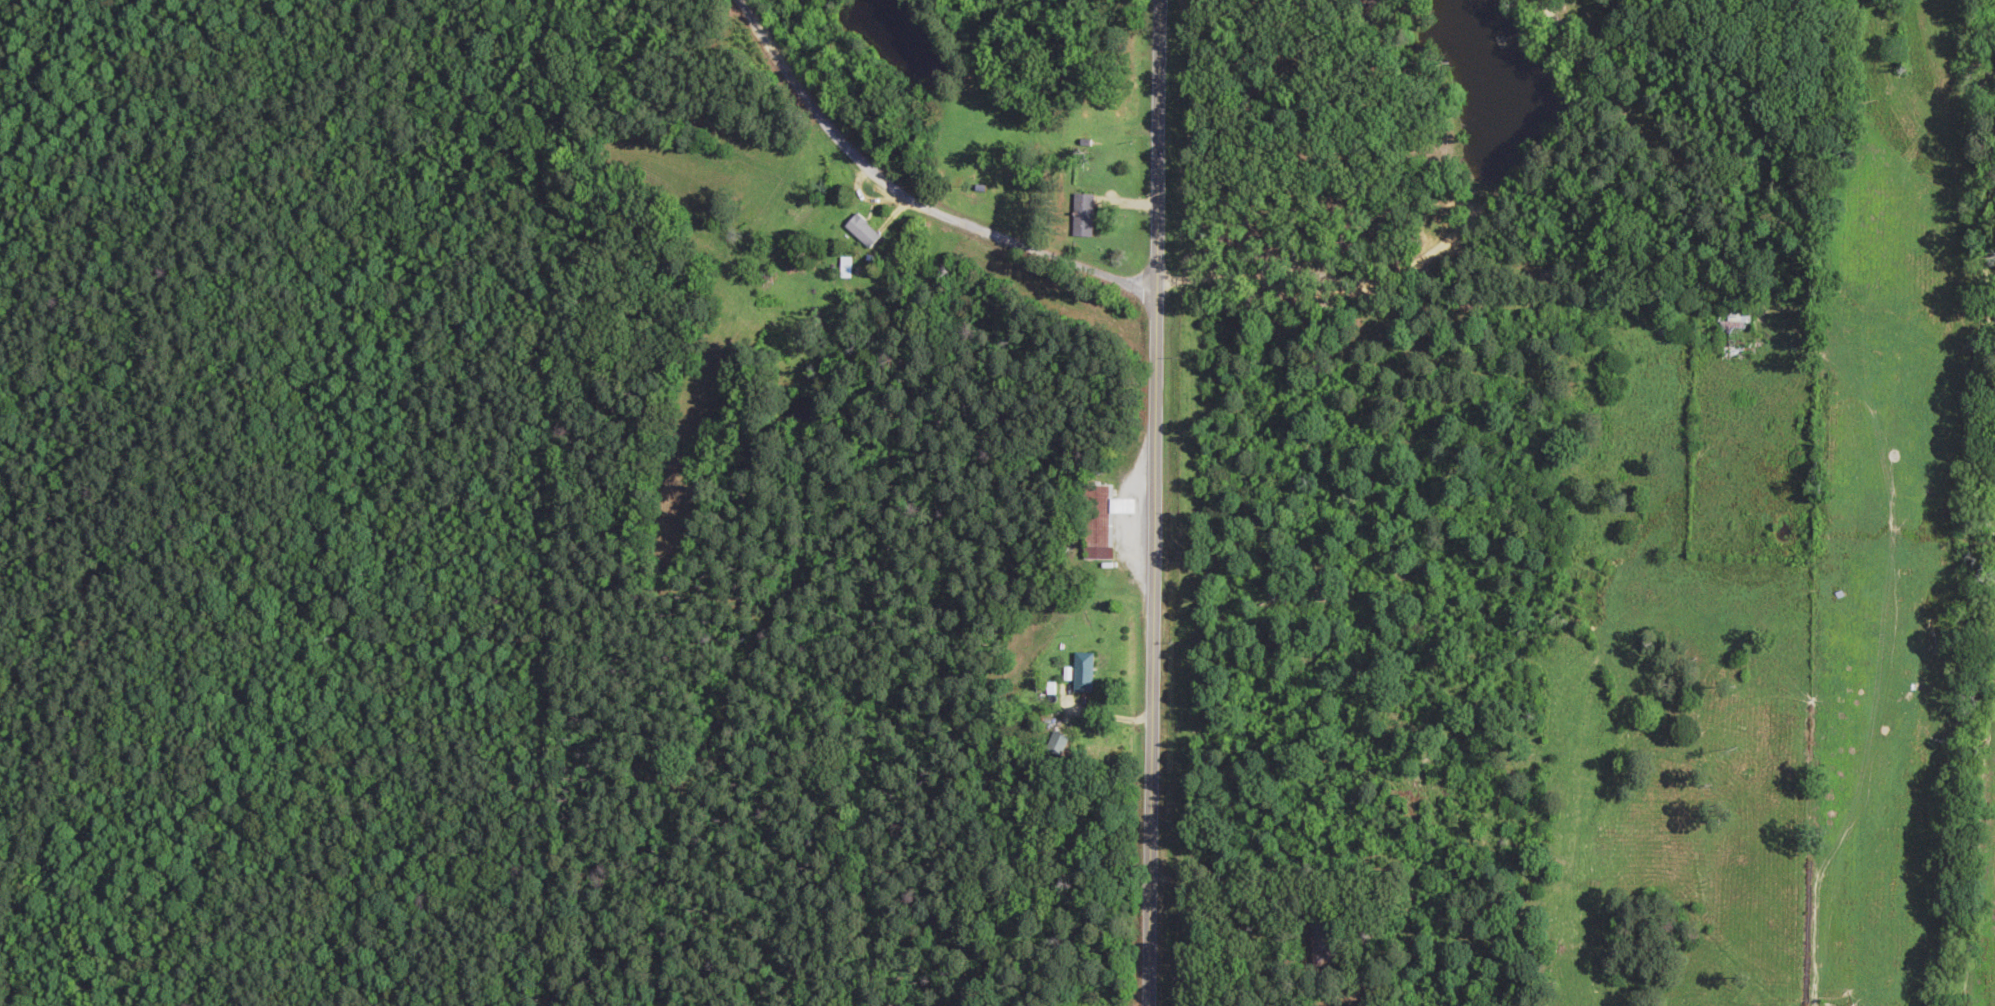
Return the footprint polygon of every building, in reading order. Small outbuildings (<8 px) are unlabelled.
[(1091,195),(1071,195),(1071,238),(1091,238),(1091,195)] [(867,252),(880,238),(855,215),(842,228),(867,252)] [(1718,349),(1741,349),(1742,331),(1754,331),(1754,312),(1719,311),(1718,349)] [(1082,486),(1082,559),(1111,559),(1111,515),(1134,515),(1134,500),(1111,501),(1111,486),(1082,486)] [(1091,694),(1091,653),(1072,653),(1072,694),(1091,694)] [(1068,740),(1054,732),(1044,750),(1058,758),(1068,740)]
